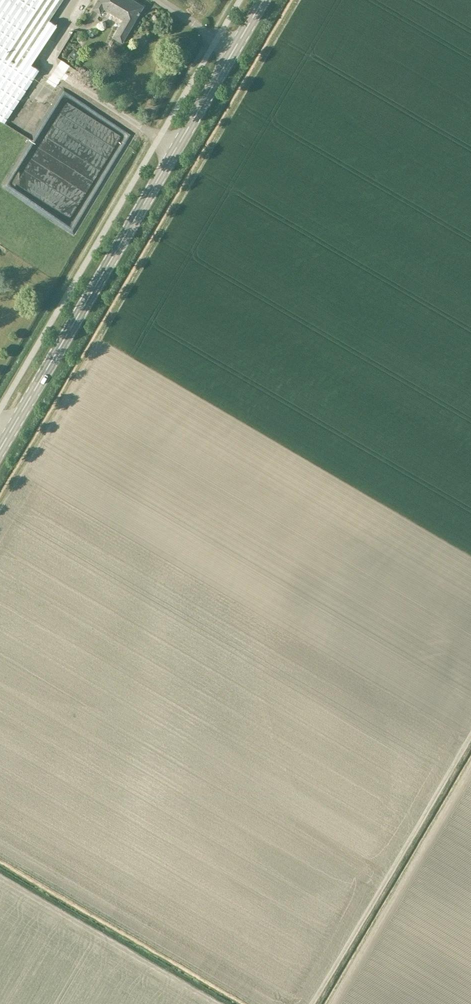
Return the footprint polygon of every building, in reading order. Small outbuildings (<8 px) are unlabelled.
[(50,21),(63,0),(0,0),(0,121),(5,124),(40,70),(31,64),(57,26),(50,21)] [(114,38),(122,43),(143,6),(132,0),(98,0),(93,9),(101,13),(103,9),(124,20),(114,38)]
